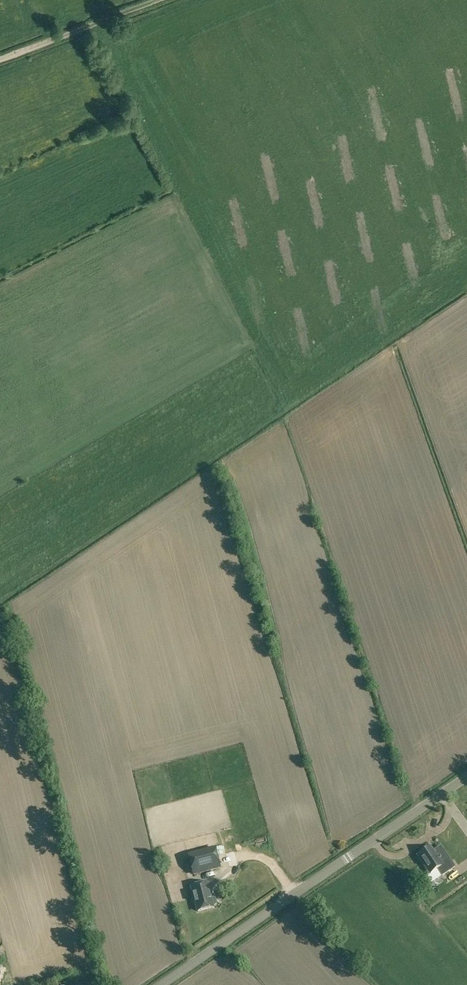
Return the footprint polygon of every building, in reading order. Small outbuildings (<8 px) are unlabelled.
[(430,847),(418,856),(430,874),(438,869),(442,876),(455,867),(442,847),(437,851),(438,852),(435,854),(430,847)] [(189,855),(194,874),(220,868),(215,848),(189,855)] [(207,884),(192,888),(198,911),(213,907),(213,906),(216,905),(217,903),(216,899),(214,898),(211,899),(207,884)]
